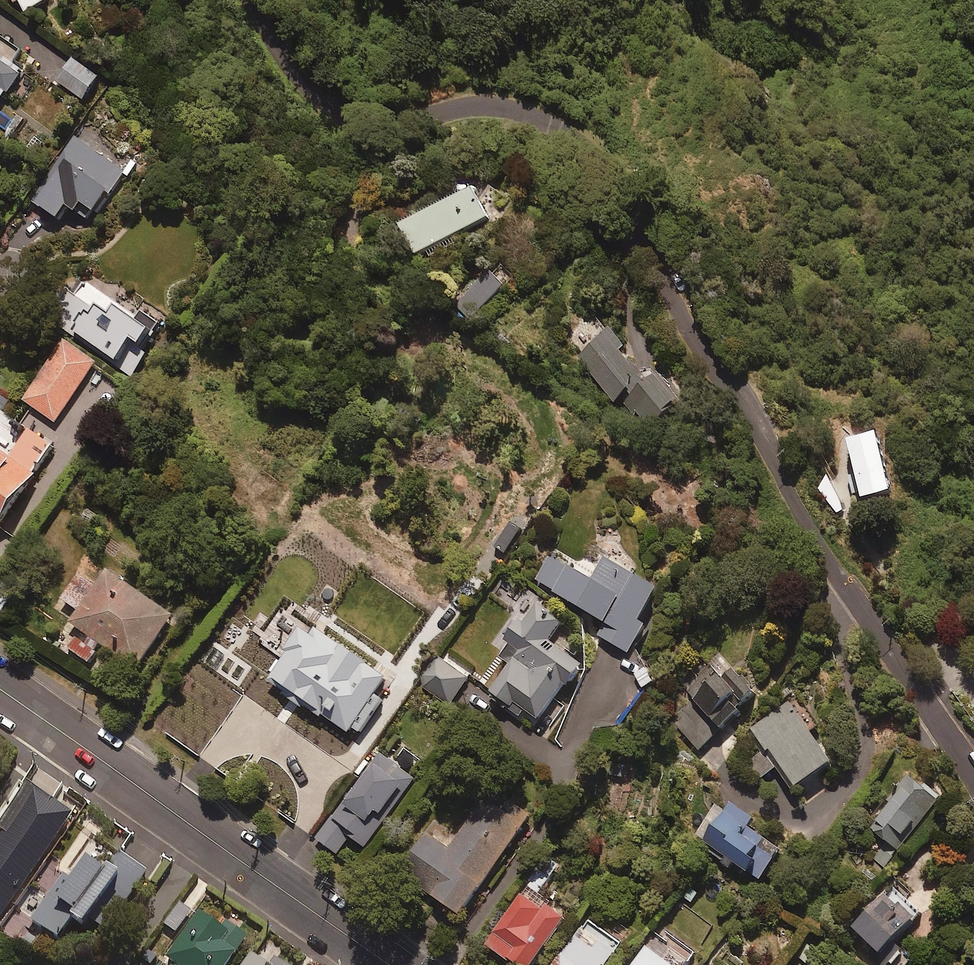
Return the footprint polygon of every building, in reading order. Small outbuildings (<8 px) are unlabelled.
[(23,18),(48,5),(45,0),(14,0),(23,18)] [(3,106),(23,80),(0,63),(0,104),(3,106)] [(102,82),(76,63),(60,84),(86,103),(102,82)] [(134,163),(83,128),(31,204),(60,223),(69,211),(77,217),(83,208),(97,218),(134,163)] [(489,222),(474,194),(401,232),(415,260),(489,222)] [(514,281),(501,268),(458,310),(470,323),(514,281)] [(135,317),(91,287),(63,328),(133,376),(147,357),(142,354),(162,325),(140,310),(135,317)] [(586,329),(569,332),(571,347),(588,344),(586,329)] [(625,352),(610,334),(578,362),(615,406),(623,399),(652,433),(683,406),(661,380),(651,389),(622,355),(625,352)] [(98,368),(68,346),(26,404),(56,425),(98,368)] [(892,482),(877,422),(847,429),(862,489),(892,482)] [(0,454),(0,533),(37,479),(34,477),(54,448),(29,431),(9,460),(0,454)] [(593,574),(551,551),(536,579),(607,618),(598,634),(629,651),(646,620),(638,616),(657,583),(604,554),(593,574)] [(175,620),(109,574),(72,627),(81,633),(68,652),(89,666),(102,647),(138,672),(175,620)] [(523,617),(517,613),(502,631),(513,639),(502,653),(508,658),(487,684),(535,722),(582,662),(549,636),(564,617),(539,597),(523,617)] [(367,655),(302,617),(266,680),(349,728),(353,721),(369,730),(380,710),(367,702),(386,670),(365,658),(367,655)] [(758,689),(718,650),(658,712),(698,751),(758,689)] [(468,676),(439,656),(420,683),(449,703),(468,676)] [(748,761),(760,777),(776,764),(796,790),(836,760),(789,698),(746,730),(761,751),(748,761)] [(416,775),(382,749),(316,836),(337,851),(351,833),(365,843),(385,817),(378,811),(400,782),(406,788),(416,775)] [(940,795),(909,772),(869,826),(899,849),(940,795)] [(528,815),(489,788),(448,846),(426,830),(399,868),(461,911),(528,815)] [(27,791),(0,831),(0,835),(2,836),(0,840),(0,928),(72,822),(27,791)] [(753,813),(730,798),(724,807),(716,802),(696,832),(760,875),(781,844),(747,821),(753,813)] [(895,853),(884,845),(873,860),(884,868),(895,853)] [(558,863),(548,856),(529,885),(539,892),(558,863)] [(111,923),(147,878),(123,859),(110,875),(89,859),(68,886),(63,882),(30,923),(58,945),(72,927),(83,936),(100,914),(111,923)] [(892,883),(852,921),(861,930),(853,937),(879,964),(885,964),(901,950),(898,947),(919,927),(910,918),(919,911),(892,883)] [(525,890),(486,942),(517,964),(527,964),(562,918),(525,890)] [(198,908),(164,956),(174,964),(173,964),(223,964),(245,934),(225,921),(222,926),(198,908)] [(587,919),(555,964),(606,964),(621,943),(587,919)] [(659,926),(630,964),(686,964),(695,953),(659,926)]
